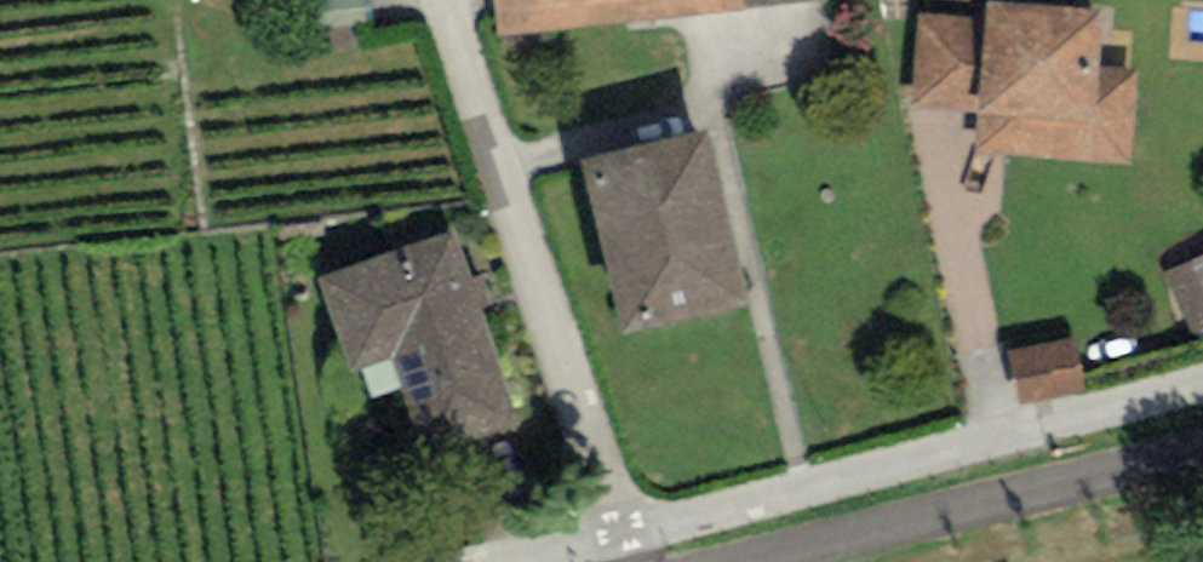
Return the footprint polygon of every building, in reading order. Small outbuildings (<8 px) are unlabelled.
[(500,36),(809,0),(495,0),(500,36)] [(997,0),(985,0),(983,20),(966,19),(925,14),(920,14),(911,107),(974,113),(970,152),(1128,167),(1138,70),(1097,66),(1103,10),(997,0)] [(966,19),(968,0),(927,0),(925,14),(966,19)] [(709,134),(580,165),(622,337),(752,305),(709,134)] [(448,231),(317,277),(349,370),(387,357),(425,465),(519,432),(448,231)] [(1164,273),(1190,335),(1202,330),(1202,257),(1164,273)] [(1009,350),(1020,404),(1086,391),(1075,337),(1009,350)]
